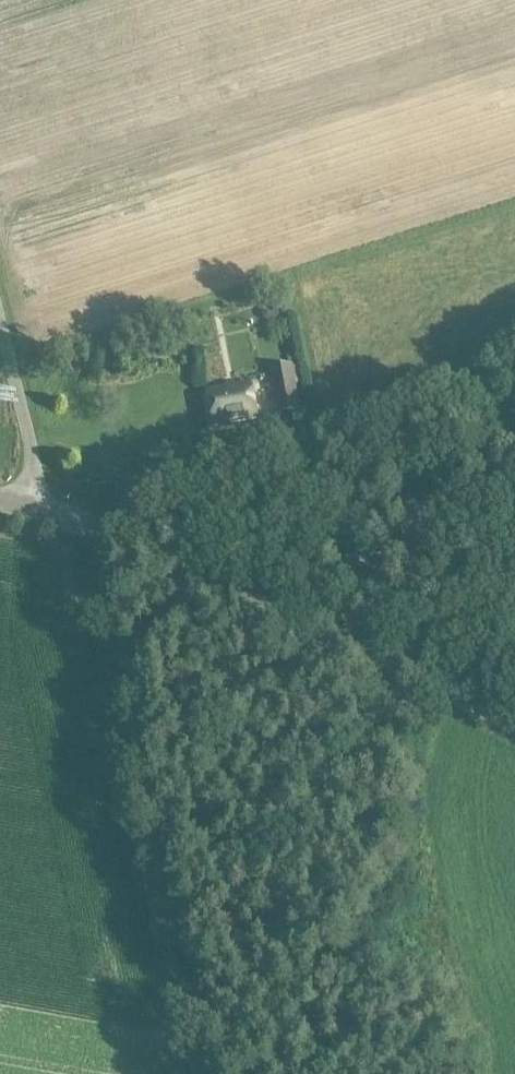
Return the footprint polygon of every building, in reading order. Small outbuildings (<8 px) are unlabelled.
[(292,368),(271,372),(279,415),(301,411),(292,368)] [(250,384),(208,391),(214,426),(256,419),(250,384)] [(325,459),(323,451),(313,454),(315,461),(325,459)] [(261,539),(265,527),(252,523),(248,534),(261,539)]
